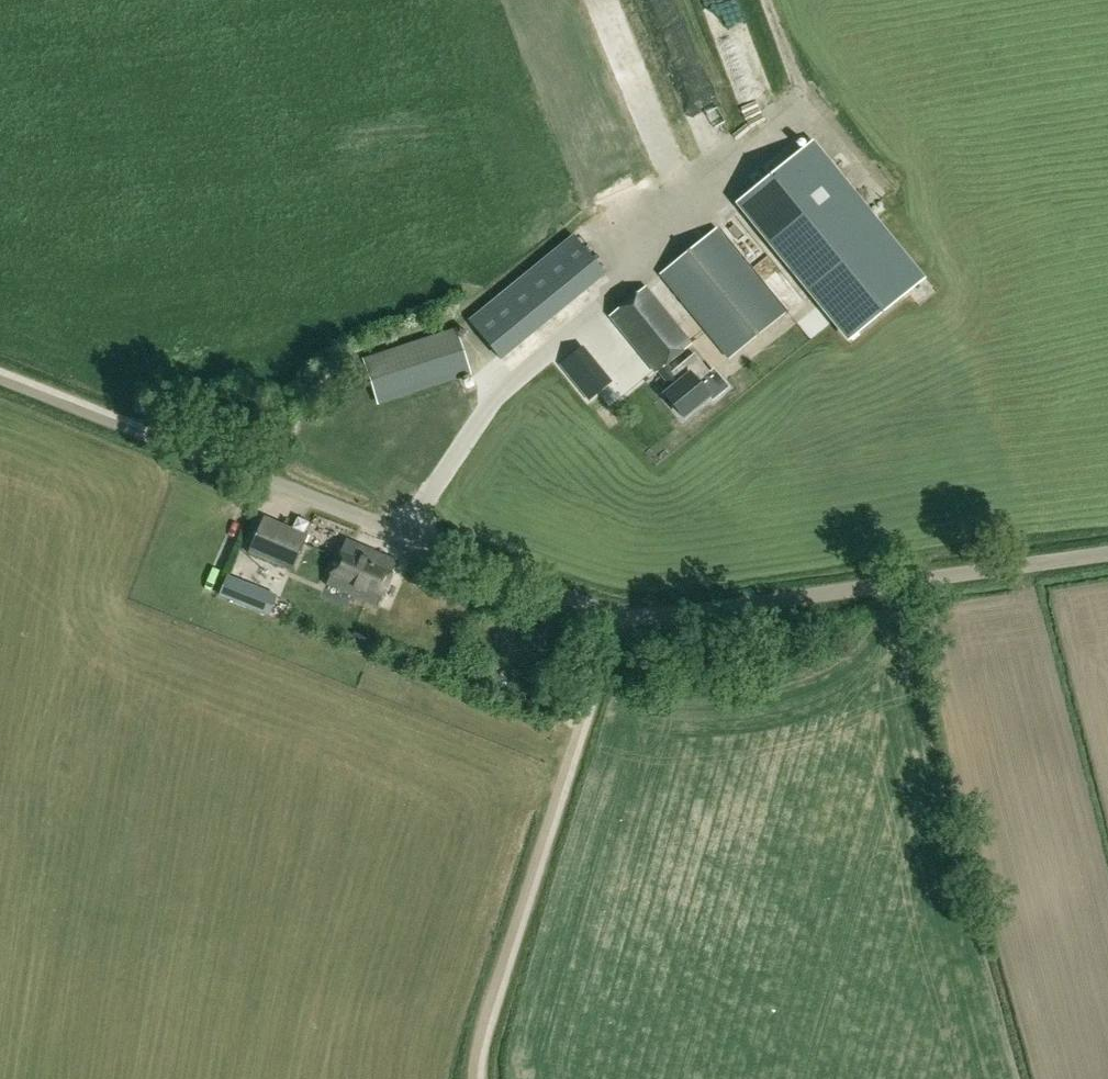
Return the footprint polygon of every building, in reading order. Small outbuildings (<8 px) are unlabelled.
[(810,143),(739,201),(850,338),(921,280),(810,143)] [(730,358),(785,313),(716,229),(661,274),(730,358)] [(501,360),(605,274),(573,236),(470,322),(501,360)] [(672,371),(667,364),(692,344),(645,286),(609,316),(656,373),(658,372),(671,389),(664,395),(683,417),(708,395),(697,383),(709,373),(693,354),(672,371)] [(379,404),(471,373),(457,331),(365,361),(379,404)] [(601,396),(617,382),(609,372),(583,339),(528,383),(555,416),(593,385),(601,396)] [(293,571),(307,536),(263,519),(249,554),(293,571)] [(377,609),(397,564),(345,542),(326,587),(377,609)] [(227,575),(219,596),(248,607),(256,587),(227,575)] [(471,693),(475,682),(464,678),(460,689),(471,693)]
